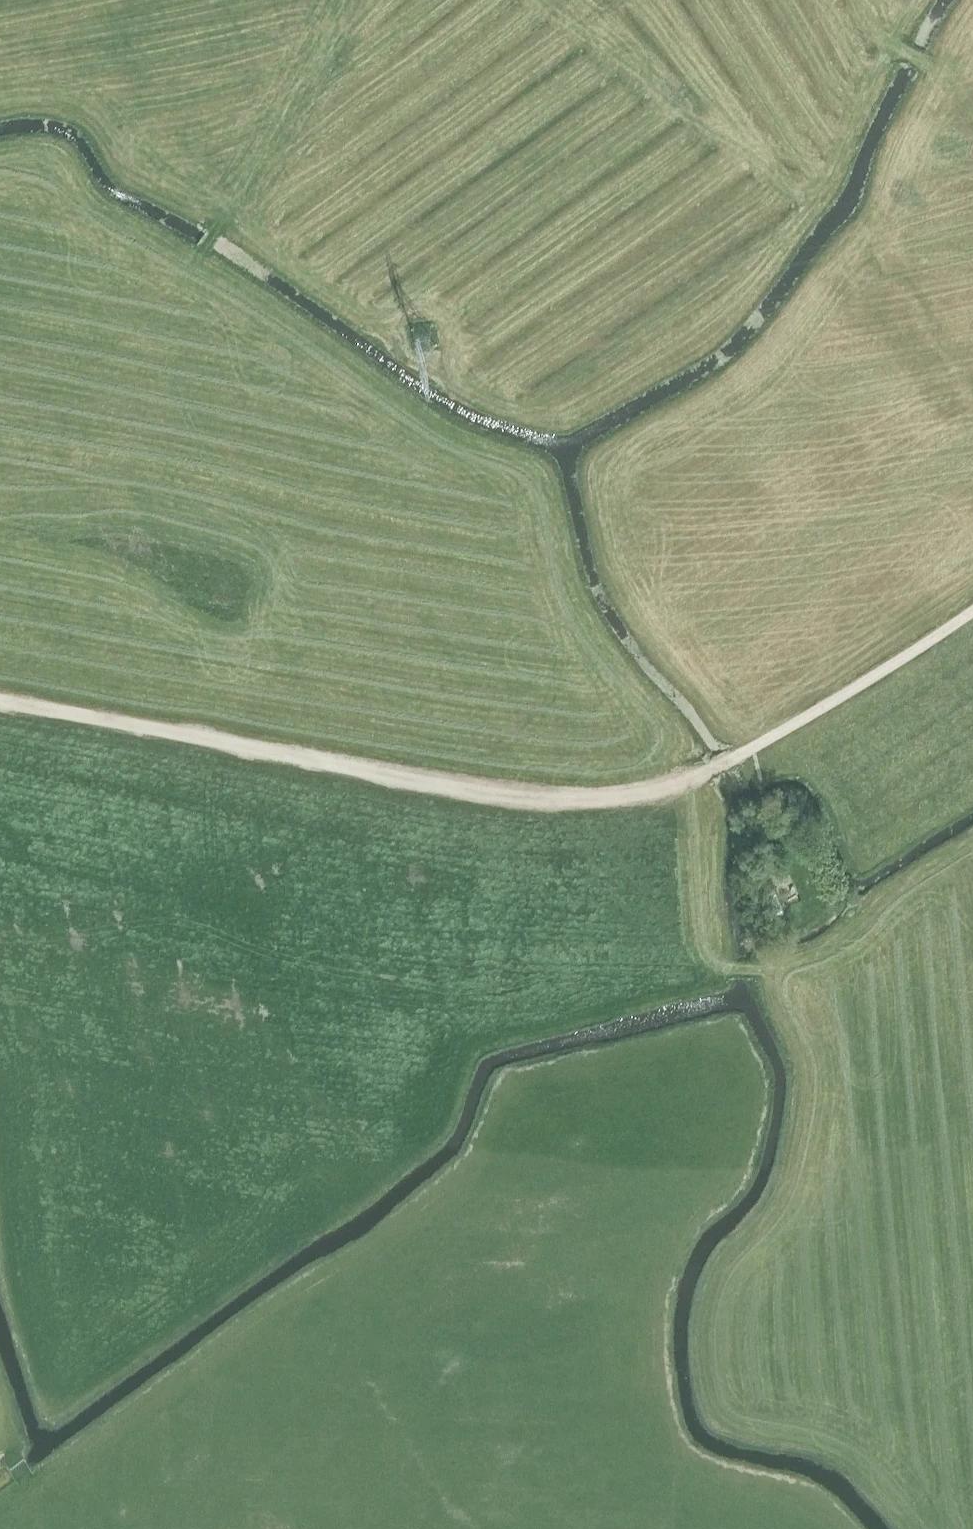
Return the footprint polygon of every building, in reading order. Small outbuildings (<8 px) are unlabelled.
[(791,816),(776,820),(779,833),(795,828),(791,816)] [(797,902),(788,878),(779,882),(788,906),(797,902)] [(775,886),(762,891),(773,915),(785,910),(775,886)]
